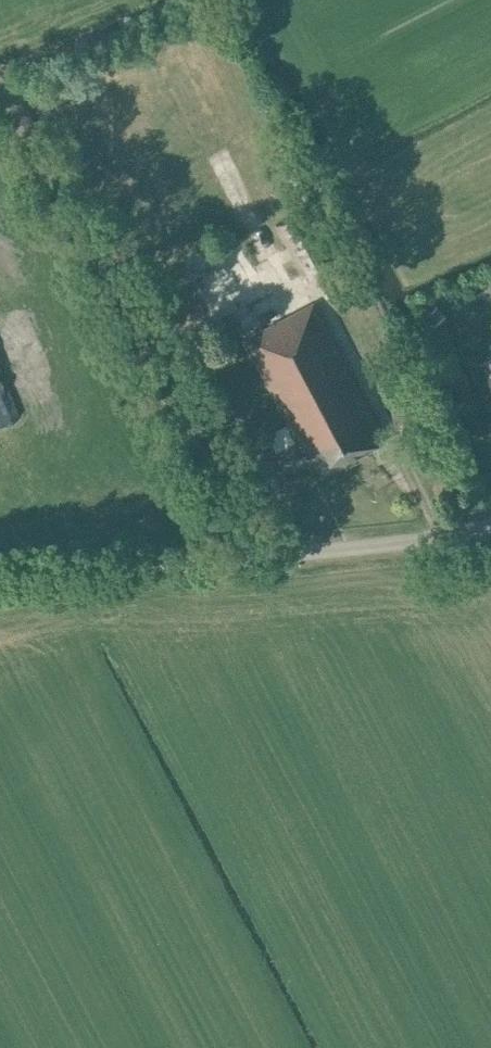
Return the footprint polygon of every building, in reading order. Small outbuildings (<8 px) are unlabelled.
[(319,476),(385,441),(312,302),(242,339),(287,424),(271,432),(287,463),(302,455),(307,463),(311,461),(319,476)]
